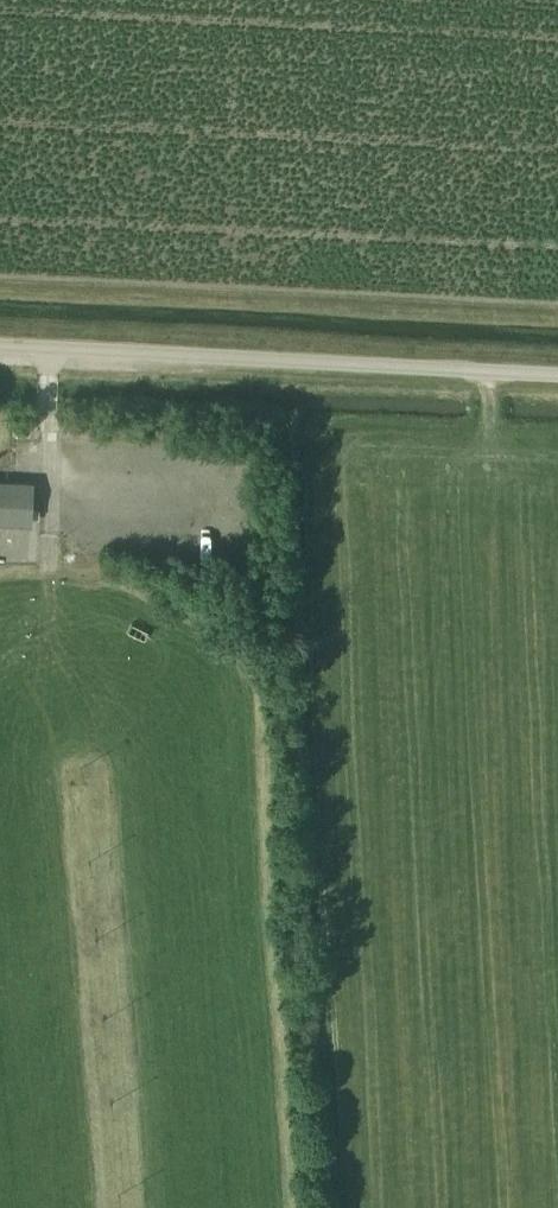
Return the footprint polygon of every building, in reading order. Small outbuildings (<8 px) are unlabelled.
[(31,525),(33,481),(0,480),(0,524),(31,525)]
